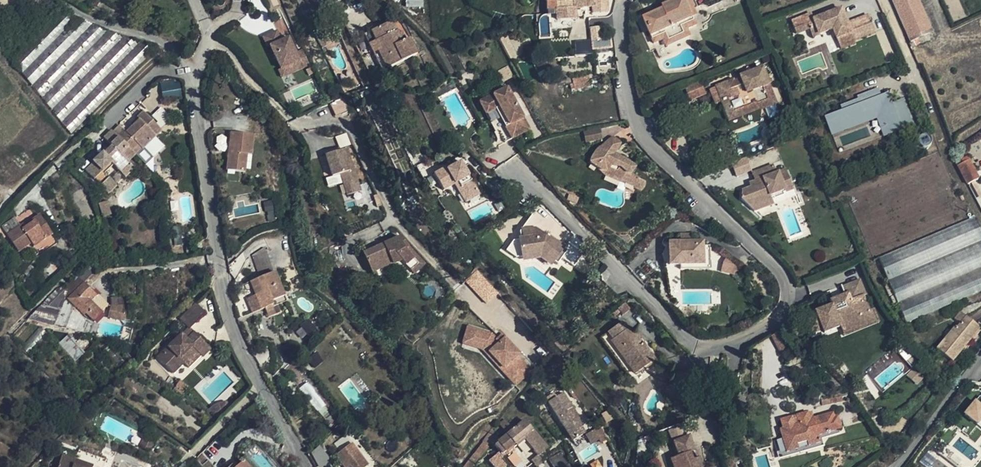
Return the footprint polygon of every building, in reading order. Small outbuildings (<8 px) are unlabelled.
[(561,13),(560,0),(544,0),(545,15),(554,14),(561,13)] [(554,25),(574,24),(574,17),(573,11),(573,0),(560,0),(561,13),(554,14),(554,25)] [(573,11),(581,11),(590,10),(590,0),(573,0),(573,11)] [(605,15),(605,0),(590,0),(590,10),(591,16),(605,15)] [(911,42),(934,32),(919,0),(892,0),(911,42)] [(687,2),(659,14),(660,17),(655,19),(640,26),(651,51),(660,47),(662,54),(688,43),(685,36),(694,33),(691,26),(696,24),(687,2)] [(68,11),(60,16),(15,62),(72,135),(156,48),(68,11)] [(810,16),(790,23),(794,35),(807,30),(810,39),(831,31),(835,40),(849,35),(852,43),(874,35),(868,19),(846,27),(840,12),(812,22),(810,16)] [(391,20),(371,31),(380,50),(377,51),(386,69),(417,54),(409,38),(402,41),(391,20)] [(371,31),(363,34),(382,71),(386,69),(377,51),(380,50),(371,31)] [(597,32),(590,33),(591,46),(598,45),(597,32)] [(277,34),(263,41),(268,51),(274,48),(285,71),(290,68),(294,76),(311,68),(306,57),(299,60),(289,40),(282,44),(277,34)] [(852,43),(849,35),(835,40),(838,51),(853,45),(852,43)] [(598,45),(591,46),(591,55),(608,53),(608,44),(598,45)] [(284,81),(294,76),(290,68),(285,71),(274,48),(271,50),(282,73),(280,73),(284,81)] [(458,56),(447,60),(452,72),(463,69),(458,56)] [(589,74),(572,78),(574,89),(591,86),(589,74)] [(731,85),(713,92),(721,115),(725,114),(728,112),(730,118),(754,109),(757,117),(775,110),(770,98),(765,100),(762,94),(768,92),(761,74),(737,83),(738,84),(740,91),(734,93),(732,87),(731,85)] [(351,75),(343,79),(346,85),(349,84),(354,81),(351,75)] [(161,81),(162,97),(181,95),(180,80),(161,81)] [(690,100),(706,94),(701,81),(685,88),(690,100)] [(740,91),(738,84),(732,87),(734,93),(740,91)] [(526,135),(504,92),(477,106),(480,111),(485,119),(493,115),(509,144),(526,135)] [(826,125),(829,134),(865,121),(863,114),(871,111),(873,118),(877,117),(884,137),(910,128),(901,103),(887,107),(884,97),(878,99),(876,92),(856,99),(858,103),(840,109),(842,116),(833,119),(834,122),(826,125)] [(331,103),(336,115),(347,110),(341,98),(331,103)] [(754,109),(730,118),(728,112),(725,114),(721,115),(726,128),(757,117),(754,109)] [(822,115),(826,125),(834,122),(833,119),(842,116),(840,109),(822,115)] [(865,121),(829,134),(830,138),(875,122),(880,138),(884,137),(877,117),(873,118),(871,111),(863,114),(865,121)] [(126,127),(119,133),(138,154),(140,156),(160,138),(138,112),(132,117),(138,124),(130,131),(126,127)] [(350,112),(337,115),(342,125),(354,119),(350,112)] [(509,144),(493,115),(485,119),(500,148),(509,144)] [(131,161),(138,154),(119,133),(115,128),(107,136),(114,145),(107,152),(106,151),(95,161),(96,163),(89,169),(97,178),(98,177),(104,184),(104,185),(111,192),(119,184),(108,172),(116,164),(128,177),(138,168),(131,161)] [(576,169),(577,171),(580,174),(584,176),(587,179),(590,184),(593,189),(595,191),(599,195),(601,197),(606,201),(608,202),(612,204),(616,207),(621,210),(624,210),(628,207),(629,205),(628,202),(628,200),(626,198),(621,196),(620,194),(619,193),(619,191),(619,187),(621,186),(620,182),(617,177),(616,175),(612,170),(613,168),(616,164),(617,162),(616,160),(615,155),(611,150),(607,147),(603,145),(598,145),(593,146),(590,148),(586,153),(582,158),(579,162),(577,165),(576,169)] [(235,165),(230,165),(229,184),(248,184),(247,165),(253,165),(253,146),(235,146),(235,165)] [(352,166),(349,156),(332,160),(337,180),(344,178),(347,189),(360,185),(354,165),(352,166)] [(747,157),(732,163),(737,175),(751,170),(747,157)] [(967,163),(957,169),(967,187),(977,180),(967,163)] [(477,198),(458,165),(445,172),(444,170),(432,177),(442,195),(453,189),(462,206),(477,198)] [(793,191),(784,170),(775,174),(773,170),(771,166),(750,174),(753,181),(747,184),(749,188),(740,191),(740,200),(753,212),(772,205),(771,200),(793,191)] [(101,209),(111,205),(108,199),(99,202),(101,209)] [(113,214),(111,205),(101,209),(104,218),(113,214)] [(36,246),(54,235),(41,215),(24,227),(22,226),(9,234),(21,251),(34,243),(36,246)] [(904,320),(980,292),(980,226),(978,218),(879,253),(904,320)] [(542,248),(512,236),(502,260),(527,271),(542,282),(558,260),(542,248)] [(410,250),(402,241),(395,244),(397,249),(393,251),(391,246),(365,259),(372,273),(392,263),(394,268),(403,264),(413,274),(420,267),(406,253),(410,250)] [(678,241),(666,242),(667,267),(672,266),(680,266),(702,266),(702,246),(702,241),(692,241),(678,241)] [(702,246),(702,266),(680,266),(681,270),(708,270),(708,246),(702,246)] [(256,272),(272,268),(267,249),(251,252),(256,272)] [(429,269),(410,250),(406,253),(420,267),(413,274),(418,280),(429,269)] [(392,263),(372,273),(374,278),(394,268),(392,263)] [(464,281),(486,304),(499,292),(477,269),(464,281)] [(114,270),(113,284),(127,285),(127,270),(114,270)] [(97,311),(106,303),(92,288),(98,282),(89,272),(72,288),(87,305),(89,303),(97,311)] [(252,296),(244,298),(248,312),(273,306),(271,296),(279,294),(274,275),(248,281),(252,296)] [(45,296),(64,301),(73,278),(65,276),(45,296)] [(248,281),(234,284),(237,299),(244,298),(252,296),(248,281)] [(830,305),(805,316),(813,335),(815,334),(821,332),(822,335),(839,327),(843,336),(878,321),(873,309),(870,311),(864,297),(866,296),(860,281),(840,289),(842,294),(844,299),(830,305)] [(92,288),(106,303),(111,297),(98,282),(92,288)] [(830,305),(844,299),(842,294),(838,296),(828,301),(830,305)] [(57,315),(64,301),(45,296),(32,309),(57,315)] [(207,309),(195,299),(180,315),(190,326),(207,309)] [(954,322),(960,327),(965,320),(960,315),(954,322)] [(508,337),(517,329),(508,319),(500,328),(508,337)] [(980,331),(965,320),(960,327),(939,354),(953,366),(980,331)] [(627,381),(652,364),(640,346),(636,348),(633,343),(636,341),(634,337),(631,337),(629,339),(619,324),(605,334),(611,342),(608,343),(622,364),(617,367),(627,381)] [(189,338),(184,333),(161,357),(176,373),(188,360),(183,356),(194,344),(198,348),(204,354),(212,346),(196,330),(189,338)] [(781,330),(768,336),(777,354),(791,347),(781,330)] [(622,364),(608,343),(611,342),(605,334),(598,339),(617,367),(622,364)] [(75,360),(84,352),(67,335),(58,343),(75,360)] [(198,348),(194,344),(183,356),(188,360),(198,348)] [(487,355),(501,369),(504,367),(520,383),(526,377),(523,374),(527,370),(511,354),(509,357),(498,345),(487,355)] [(927,360),(926,362),(932,367),(933,367),(934,367),(935,366),(936,365),(937,364),(937,363),(937,361),(937,360),(936,359),(936,358),(935,357),(934,357),(932,356),(931,357),(929,357),(928,358),(927,359),(927,360)] [(309,381),(301,386),(317,411),(324,406),(309,381)] [(566,388),(571,396),(575,394),(574,393),(569,386),(566,388)] [(547,405),(572,444),(584,436),(583,434),(571,415),(575,413),(563,394),(547,405)] [(836,397),(819,400),(820,407),(823,406),(838,403),(836,397)] [(978,407),(973,403),(964,414),(978,426),(980,422),(980,404),(978,407)] [(785,455),(818,446),(816,439),(839,432),(836,420),(833,421),(831,416),(811,422),(809,416),(806,417),(806,415),(794,419),(795,422),(790,423),(789,420),(779,423),(782,432),(779,433),(785,455)] [(502,428),(493,436),(494,438),(501,447),(516,434),(532,453),(537,460),(545,452),(516,416),(507,424),(502,428)] [(502,428),(507,424),(502,418),(498,423),(502,428)] [(584,436),(589,444),(598,439),(598,440),(599,442),(607,437),(600,426),(595,430),(594,428),(583,434),(584,436)] [(351,433),(355,438),(359,434),(355,429),(351,433)] [(464,466),(465,466),(472,466),(473,466),(494,438),(493,436),(490,433),(464,466)] [(679,454),(688,451),(693,449),(691,445),(687,434),(673,439),(679,454)] [(154,443),(150,451),(161,456),(165,448),(154,443)] [(948,444),(940,454),(948,460),(956,466),(973,466),(975,465),(948,444)] [(320,445),(310,451),(320,466),(330,460),(320,445)] [(356,445),(339,458),(346,466),(351,463),(354,466),(372,466),(373,466),(356,445)] [(671,466),(700,466),(701,466),(697,457),(691,459),(688,451),(679,454),(674,456),(677,464),(671,466)] [(559,452),(546,459),(548,463),(550,466),(568,466),(559,452)] [(87,453),(84,465),(71,462),(70,466),(116,466),(117,461),(87,453)] [(537,460),(532,453),(526,458),(527,459),(531,464),(537,460)] [(677,464),(674,456),(668,459),(668,461),(671,466),(677,464)]
